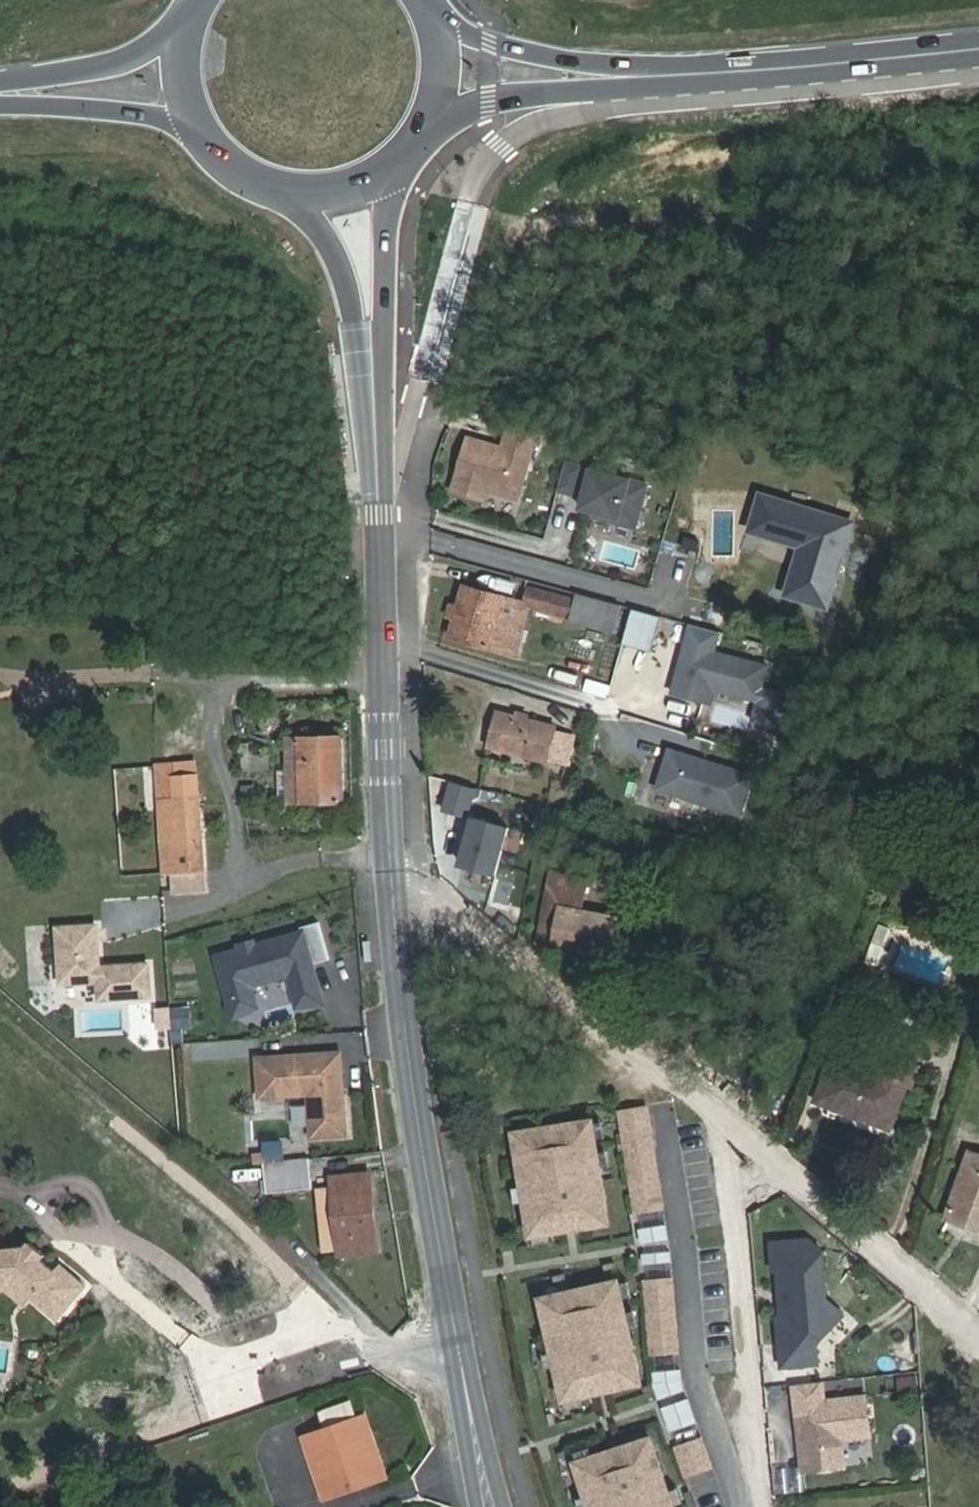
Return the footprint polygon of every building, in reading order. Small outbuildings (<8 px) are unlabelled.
[(457,488),(484,495),(488,484),(520,494),(538,427),(513,420),(507,445),(469,436),(457,488)] [(567,456),(560,484),(577,489),(581,474),(584,462),(567,456)] [(596,512),(636,521),(649,479),(594,465),(590,477),(583,502),(598,505),(596,512)] [(754,522),(773,529),(782,493),(764,488),(754,522)] [(802,538),(791,588),(832,599),(854,512),(782,493),(773,529),(802,538)] [(570,619),(576,599),(529,586),(524,604),(465,587),(459,606),(455,621),(450,638),(517,657),(531,608),(570,619)] [(622,606),(577,594),(576,599),(570,619),(615,632),(622,606)] [(455,621),(459,606),(453,604),(448,619),(455,621)] [(626,635),(633,609),(622,606),(615,632),(626,635)] [(681,668),(674,693),(712,705),(717,689),(732,695),(746,685),(763,691),(769,668),(717,653),(721,633),(692,626),(684,657),(689,661),(686,670),(681,668)] [(759,658),(762,644),(744,640),(741,655),(759,658)] [(746,685),(732,695),(760,701),(755,723),(776,728),(785,695),(763,691),(746,685)] [(515,717),(528,720),(529,714),(516,710),(515,717)] [(555,727),(528,720),(515,717),(499,713),(490,748),(546,761),(547,758),(567,762),(573,738),(553,733),(555,727)] [(342,739),(285,740),(288,804),(345,803),(342,739)] [(754,776),(670,751),(658,791),(741,816),(754,776)] [(270,770),(269,755),(243,755),(243,771),(270,770)] [(206,904),(194,763),(175,764),(176,789),(159,790),(166,873),(174,872),(177,906),(206,904)] [(617,960),(626,919),(579,911),(586,879),(553,873),(539,943),(554,946),(553,948),(617,960)] [(637,921),(626,919),(617,960),(629,962),(637,921)] [(332,959),(320,922),(302,927),(304,932),(256,947),(245,950),(219,958),(237,1019),(260,1008),(254,986),(292,974),(301,1006),(326,1003),(315,964),(332,959)] [(60,932),(64,987),(102,984),(103,1002),(153,998),(150,967),(101,971),(98,929),(60,932)] [(243,945),(245,950),(256,947),(254,941),(243,945)] [(192,1007),(178,1008),(180,1027),(193,1026),(192,1007)] [(176,1027),(174,1013),(162,1014),(163,1028),(176,1027)] [(817,1102),(865,1120),(881,1078),(851,1066),(861,1038),(865,1027),(842,1018),(827,1057),(833,1060),(817,1102)] [(851,1066),(881,1078),(890,1056),(892,1050),(861,1038),(851,1066)] [(346,1134),(343,1089),(337,1089),(337,1081),(343,1081),(341,1052),(258,1057),(261,1096),(310,1093),(312,1136),(346,1134)] [(881,1078),(865,1120),(890,1129),(907,1087),(911,1089),(919,1067),(890,1056),(881,1078)] [(647,1107),(618,1111),(634,1213),(661,1209),(647,1107)] [(514,1135),(532,1236),(578,1229),(575,1218),(606,1212),(590,1122),(514,1135)] [(969,1227),(978,1231),(978,1153),(971,1150),(949,1209),(972,1217),(969,1227)] [(310,1172),(309,1158),(264,1162),(265,1176),(310,1172)] [(312,1188),(310,1172),(265,1176),(267,1192),(312,1188)] [(377,1250),(369,1174),(331,1178),(338,1254),(377,1250)] [(945,1219),(969,1227),(972,1217),(949,1209),(945,1219)] [(575,1218),(578,1229),(608,1224),(606,1212),(575,1218)] [(639,1230),(643,1245),(668,1241),(665,1225),(639,1230)] [(783,1345),(785,1365),(817,1362),(815,1342),(842,1313),(825,1298),(822,1262),(811,1263),(808,1238),(772,1242),(774,1268),(779,1268),(781,1294),(791,1299),(778,1316),(781,1345),(783,1345)] [(26,1246),(40,1258),(44,1254),(30,1241),(26,1246)] [(85,1286),(59,1263),(54,1270),(40,1258),(26,1246),(0,1248),(0,1284),(13,1282),(31,1298),(47,1311),(57,1300),(66,1308),(85,1286)] [(642,1254),(643,1265),(671,1262),(670,1251),(642,1254)] [(645,1282),(652,1354),(678,1352),(673,1280),(645,1282)] [(5,1289),(25,1305),(31,1298),(13,1282),(0,1284),(0,1289),(5,1289)] [(541,1300),(564,1399),(610,1390),(607,1378),(638,1370),(618,1282),(541,1300)] [(47,1311),(56,1319),(66,1308),(57,1300),(47,1311)] [(651,1374),(658,1400),(684,1391),(679,1369),(651,1374)] [(610,1390),(641,1383),(638,1370),(607,1378),(610,1390)] [(895,1376),(896,1394),(918,1392),(917,1375),(895,1376)] [(794,1384),(796,1406),(823,1403),(820,1382),(794,1384)] [(800,1442),(803,1471),(843,1467),(840,1438),(869,1435),(865,1397),(823,1403),(796,1406),(798,1429),(802,1430),(804,1438),(800,1442)] [(662,1409),(670,1432),(696,1422),(686,1399),(662,1409)] [(330,1427),(355,1419),(350,1402),(323,1410),(330,1427)] [(364,1416),(355,1419),(330,1427),(302,1436),(324,1497),(383,1476),(364,1416)] [(627,1460),(655,1450),(651,1438),(621,1448),(627,1460)] [(675,1448),(686,1476),(712,1467),(701,1438),(675,1448)] [(591,1506),(673,1506),(655,1450),(627,1460),(621,1448),(576,1464),(591,1506)]
